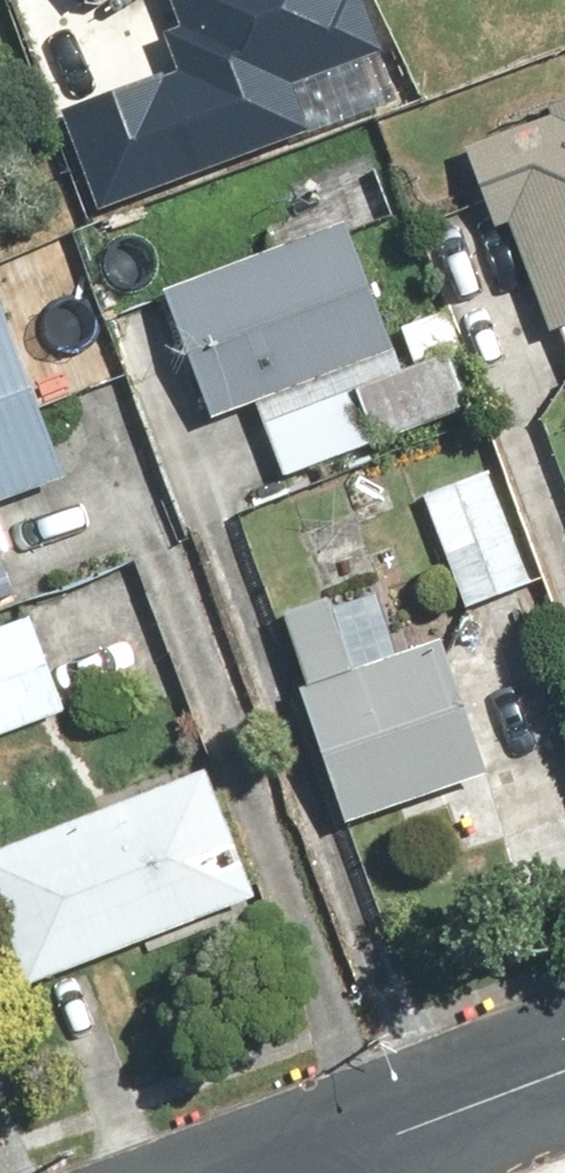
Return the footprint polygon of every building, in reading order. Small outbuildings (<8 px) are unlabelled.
[(69,97),(106,194),(309,117),(292,72),(380,38),(366,0),(181,0),(186,14),(170,20),(183,54),(69,97)] [(479,148),(508,229),(522,225),(561,334),(564,332),(564,117),(479,148)] [(363,225),(180,291),(227,420),(268,405),(295,478),(485,409),(465,355),(417,373),(363,225)] [(0,313),(0,509),(86,478),(23,305),(0,313)] [(457,313),(411,329),(424,367),(470,351),(457,313)] [(502,470),(435,495),(478,609),(545,584),(502,470)] [(17,560),(0,514),(0,566),(17,560)] [(0,573),(0,603),(23,595),(14,568),(0,573)] [(325,687),(316,690),(364,824),(507,773),(459,640),(368,672),(342,600),(299,616),(325,687)] [(0,630),(0,740),(78,713),(43,615),(0,630)] [(0,856),(0,884),(41,988),(271,899),(221,770),(0,856)]
